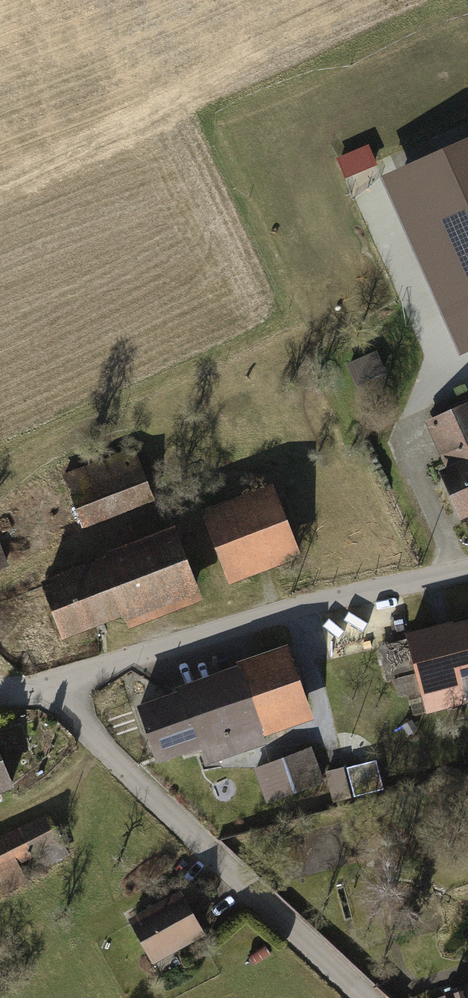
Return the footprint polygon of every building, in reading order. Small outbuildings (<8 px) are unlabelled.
[(397,177),(465,330),(467,329),(467,146),(397,177)] [(357,381),(387,364),(377,346),(346,362),(357,381)] [(424,426),(442,467),(434,470),(460,527),(467,524),(467,406),(424,426)] [(134,447),(61,474),(81,527),(153,500),(134,447)] [(274,486),(199,513),(226,587),(301,560),(274,486)] [(173,531),(35,582),(58,644),(123,619),(128,631),(201,604),(173,531)] [(404,637),(423,714),(467,703),(467,622),(404,637)] [(288,648),(125,706),(148,770),(203,750),(208,765),(316,726),(288,648)] [(311,753),(251,772),(263,808),(323,788),(311,753)] [(338,802),(386,787),(376,756),(328,771),(338,802)] [(11,795),(0,768),(0,799),(11,795)] [(0,840),(0,891),(2,894),(29,881),(21,864),(61,846),(48,818),(0,840)] [(183,900),(129,930),(151,967),(204,937),(183,900)] [(442,994),(444,997),(467,997),(467,985),(442,994)]
